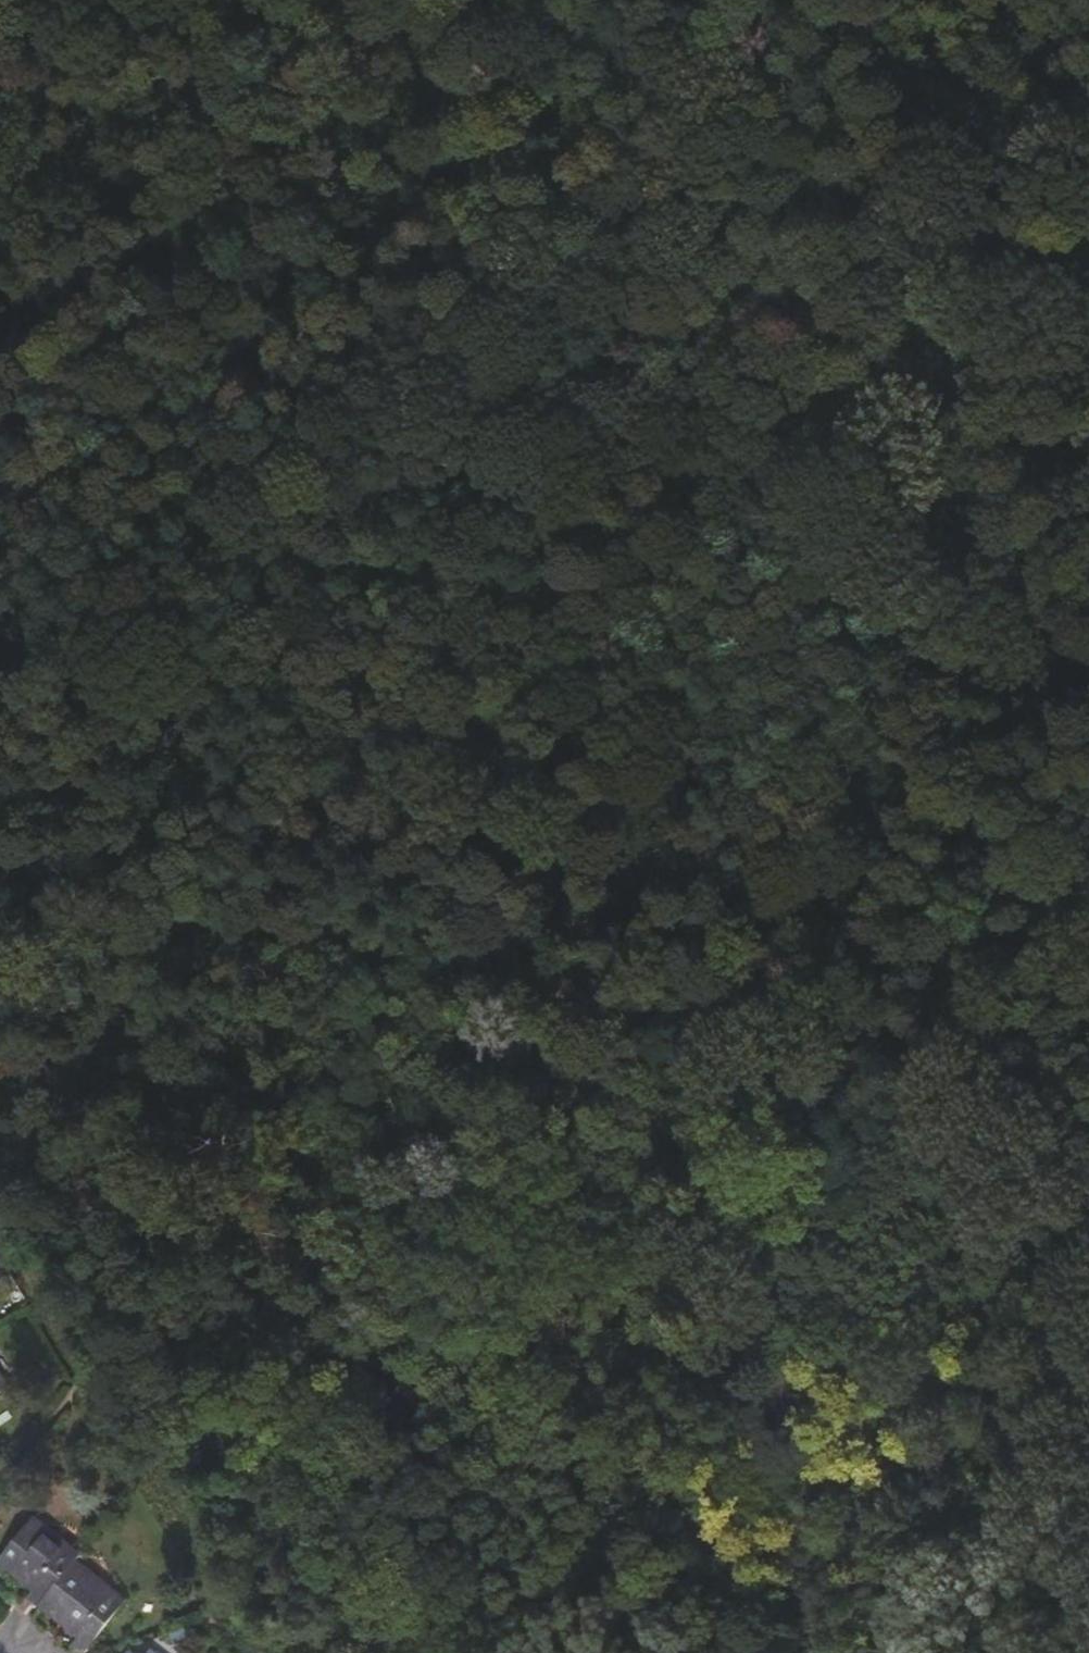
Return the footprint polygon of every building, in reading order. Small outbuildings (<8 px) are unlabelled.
[(0,1361),(0,1392),(13,1384),(0,1361)] [(87,1553),(37,1514),(0,1560),(0,1563),(34,1590),(30,1596),(43,1607),(81,1559),(87,1553)] [(81,1559),(43,1607),(80,1637),(75,1643),(87,1652),(130,1599),(81,1559)] [(194,1623),(173,1631),(176,1641),(199,1632),(194,1623)]
